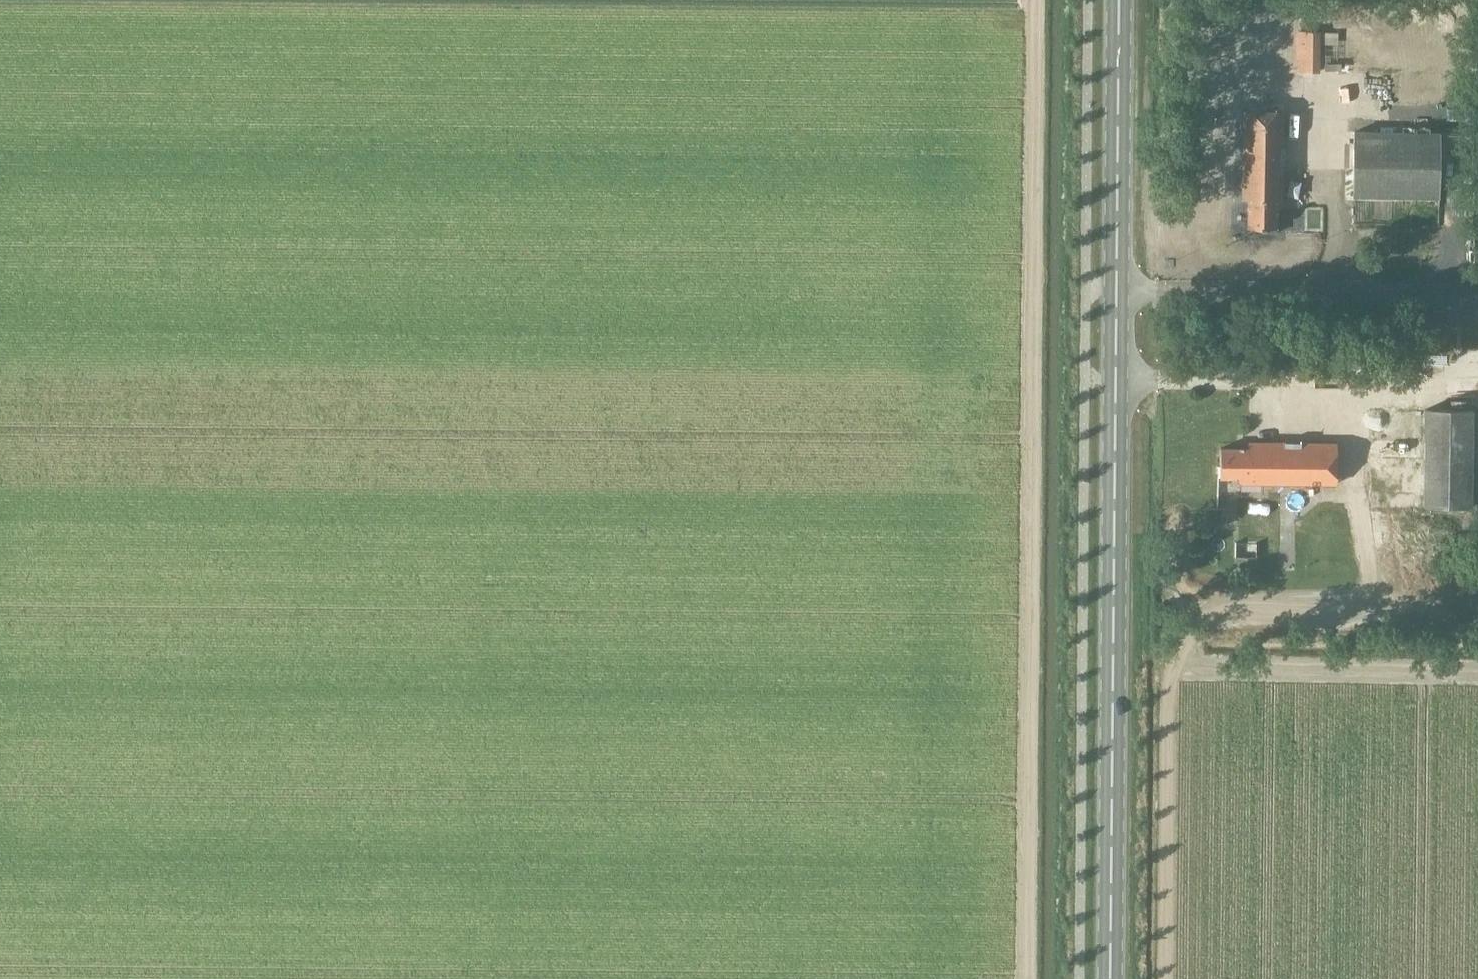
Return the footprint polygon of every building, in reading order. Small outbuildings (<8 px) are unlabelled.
[(1319,72),(1320,30),(1296,30),(1296,71),(1319,72)] [(1243,110),(1242,202),(1247,202),(1247,227),(1264,227),(1264,233),(1275,233),(1276,206),(1281,206),(1283,110),(1243,110)] [(1353,131),(1353,195),(1438,196),(1439,132),(1353,131)] [(1472,507),(1473,408),(1423,408),(1422,506),(1472,507)] [(1335,482),(1336,442),(1247,442),(1247,447),(1219,447),(1219,465),(1218,465),(1217,476),(1239,476),(1239,482),(1335,482)] [(1230,534),(1230,547),(1251,547),(1251,534),(1230,534)]
